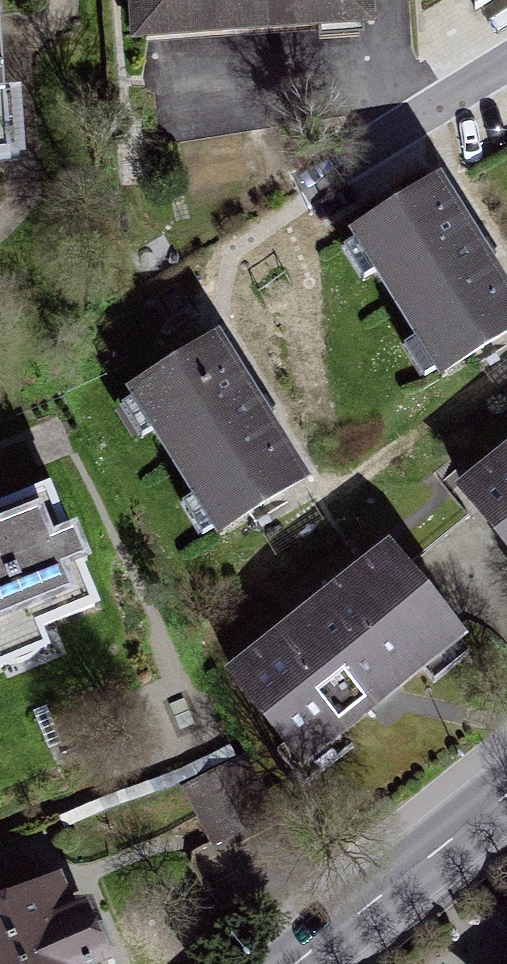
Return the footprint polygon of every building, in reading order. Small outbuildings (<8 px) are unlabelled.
[(133,38),(268,30),(365,24),(363,0),(130,0),(133,38)] [(471,27),(506,4),(506,0),(470,0),(471,27)] [(336,248),(421,386),(506,334),(506,300),(482,260),(438,186),(336,248)] [(212,345),(128,395),(214,535),(298,484),(259,421),(212,345)] [(459,497),(506,558),(506,460),(459,497)] [(97,616),(47,497),(0,517),(0,656),(97,616)] [(389,553),(229,673),(299,767),(385,703),(460,647),(389,553)] [(80,948),(52,883),(39,888),(27,862),(0,874),(0,963),(87,963),(80,948)]
